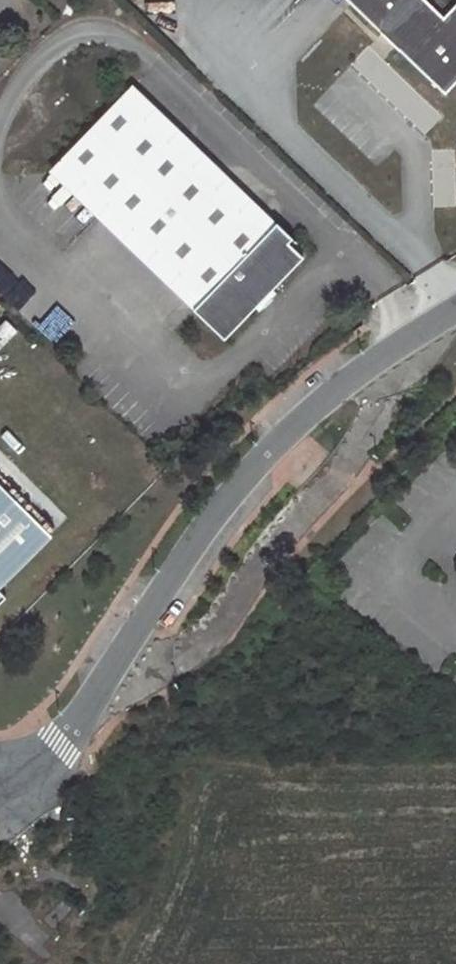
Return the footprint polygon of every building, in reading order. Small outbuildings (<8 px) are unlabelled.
[(434,100),(455,77),(455,0),(333,0),(434,100)] [(272,230),(126,94),(116,105),(261,241),(272,230)] [(53,170),(115,228),(199,307),(189,318),(220,348),(263,303),(298,266),(280,248),(284,243),(272,230),(261,241),(116,105),(53,170)] [(199,307),(115,228),(53,170),(43,181),(189,318),(199,307)] [(45,536),(0,493),(0,583),(45,536)]
